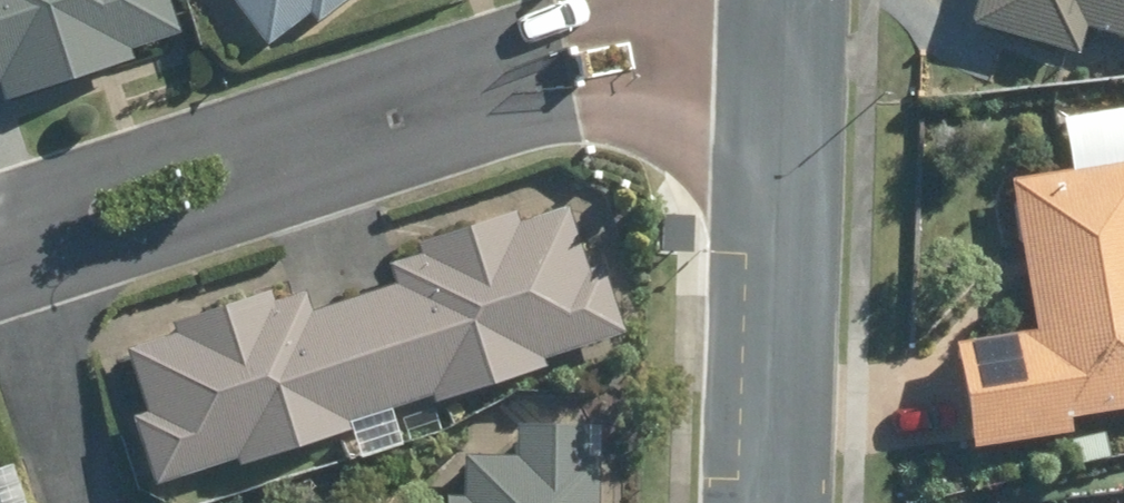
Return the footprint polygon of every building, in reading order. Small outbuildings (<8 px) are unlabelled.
[(2,87),(8,105),(135,63),(133,53),(185,36),(173,0),(0,0),(0,87),(2,87)] [(270,49),(311,16),(319,28),(357,0),(233,0),(270,49)] [(975,28),(1085,61),(1095,27),(1123,36),(1123,0),(983,0),(975,28)] [(1040,334),(965,346),(982,451),(1075,438),(1073,422),(1123,414),(1123,166),(1017,184),(1040,334)] [(477,221),(420,239),(424,252),(396,262),(400,275),(357,289),(393,403),(434,389),(436,397),(548,361),(546,352),(627,327),(607,260),(594,265),(574,201),(520,218),(518,208),(477,221)] [(150,407),(137,412),(160,478),(239,453),(241,460),(353,424),(351,417),(393,403),(357,289),(313,303),(308,288),(278,297),(275,286),(179,317),(181,327),(130,344),(150,407)] [(602,453),(588,453),(588,421),(521,420),(520,450),(471,449),(472,490),(452,490),(451,502),(603,502),(602,453)]
